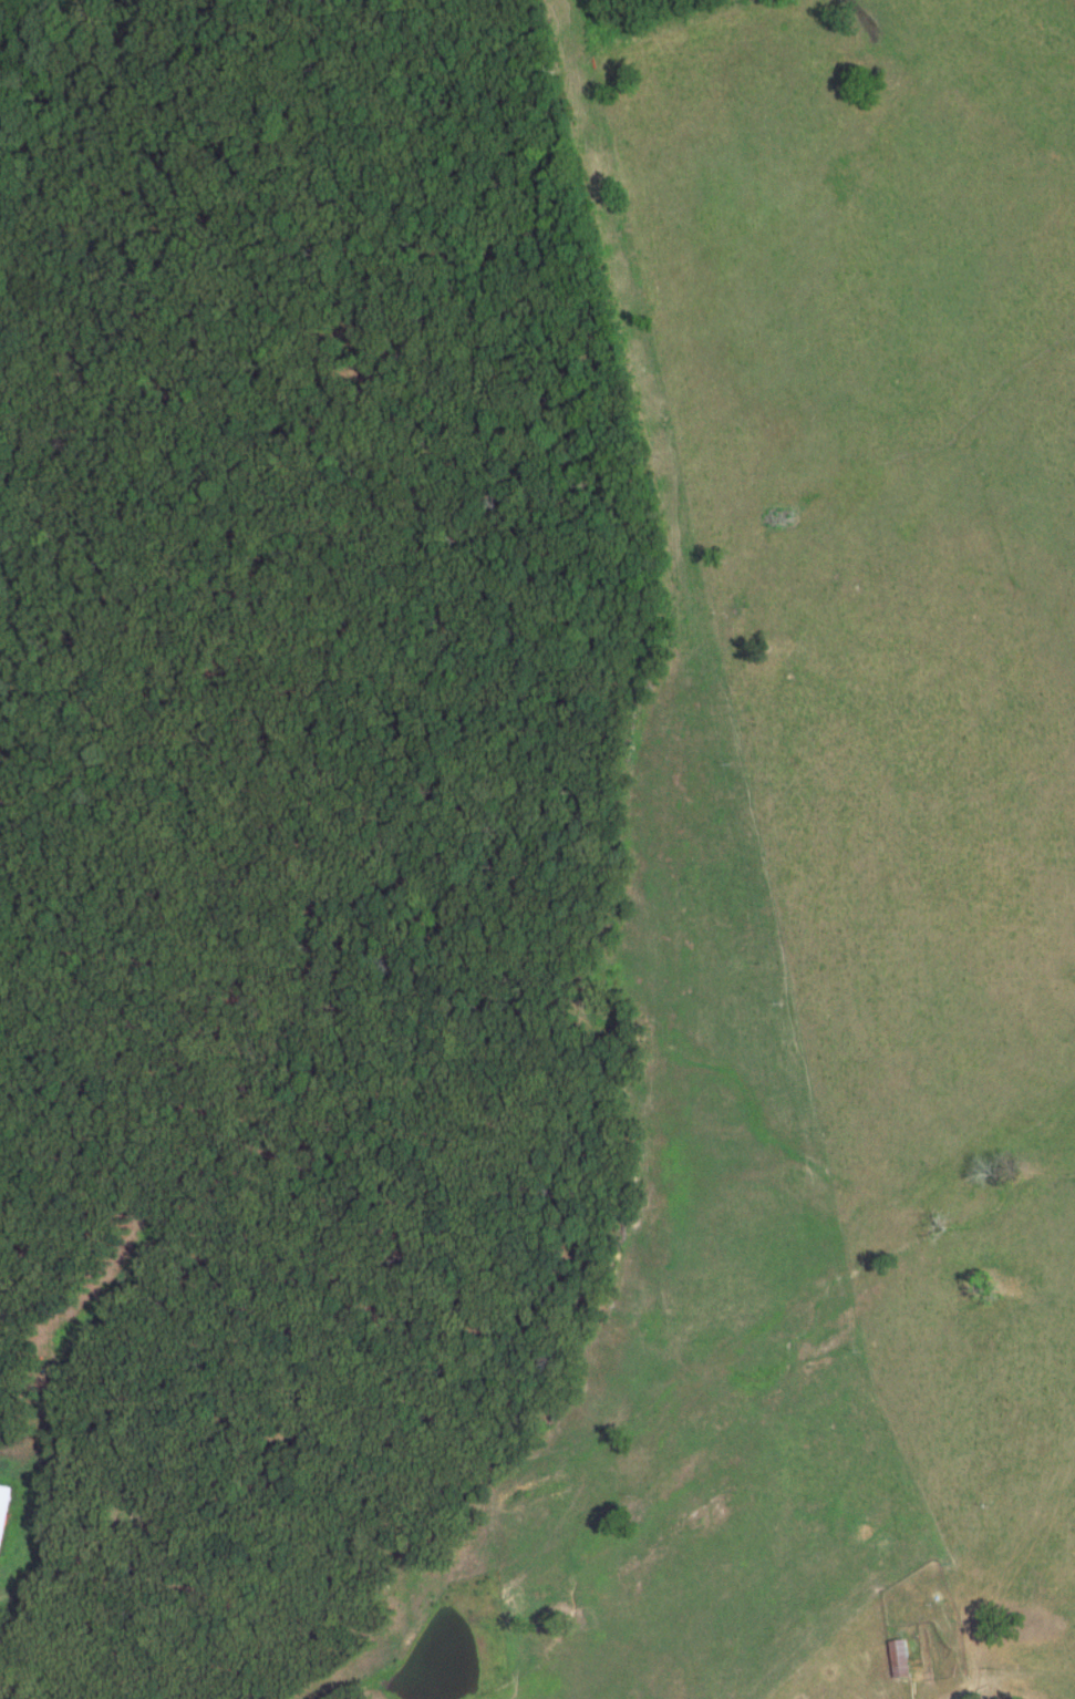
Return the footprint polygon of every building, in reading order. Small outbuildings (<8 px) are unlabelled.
[(10,1487),(0,1486),(0,1547),(10,1487)]
